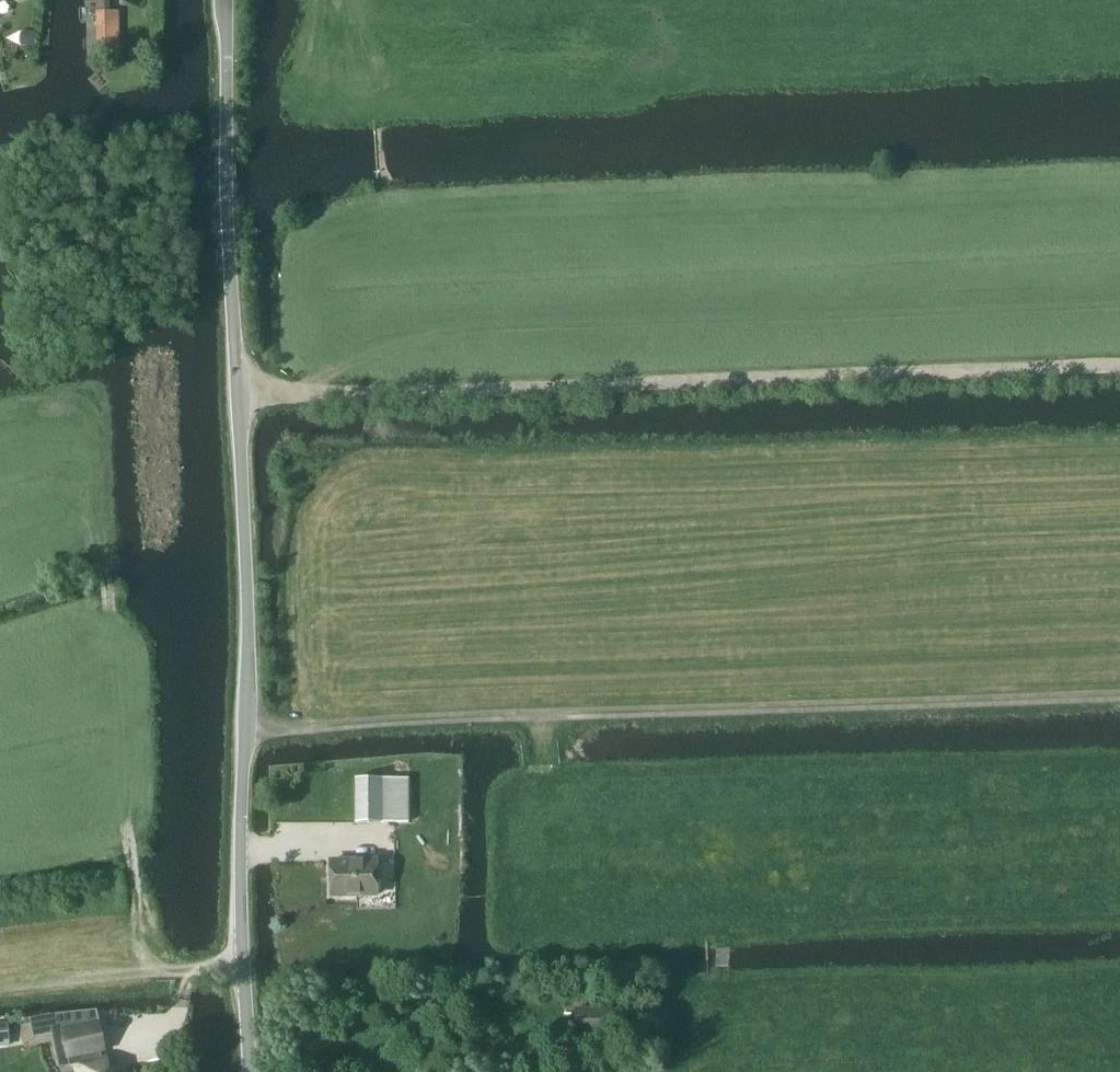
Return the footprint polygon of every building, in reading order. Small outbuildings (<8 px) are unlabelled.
[(97,9),(110,9),(110,0),(97,0),(97,9)] [(114,48),(114,9),(110,9),(97,9),(97,48),(114,48)] [(36,46),(36,31),(21,31),(21,46),(36,46)] [(357,823),(409,822),(408,779),(356,780),(357,823)] [(378,895),(378,880),(377,860),(331,860),(332,895),(378,895)] [(576,1035),(614,1034),(613,1009),(575,1010),(576,1035)] [(0,1024),(0,1046),(11,1045),(9,1023),(0,1024)] [(62,1031),(68,1057),(69,1065),(76,1064),(78,1071),(120,1071),(119,1069),(108,1071),(105,1058),(101,1059),(99,1051),(104,1050),(99,1023),(62,1031)]
